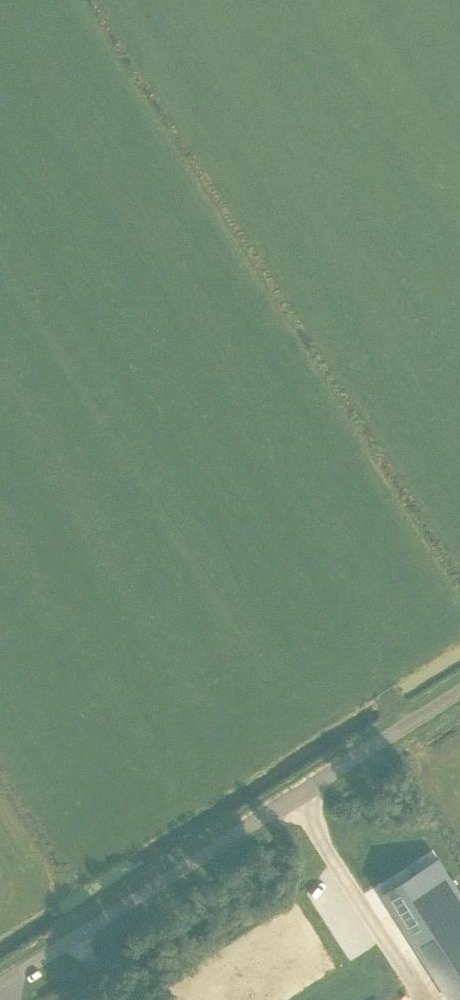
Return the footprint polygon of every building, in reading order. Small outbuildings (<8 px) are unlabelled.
[(402,903),(448,874),(437,857),(391,886),(402,903)] [(438,945),(434,939),(452,928),(443,913),(402,938),(415,959),(438,945)]
